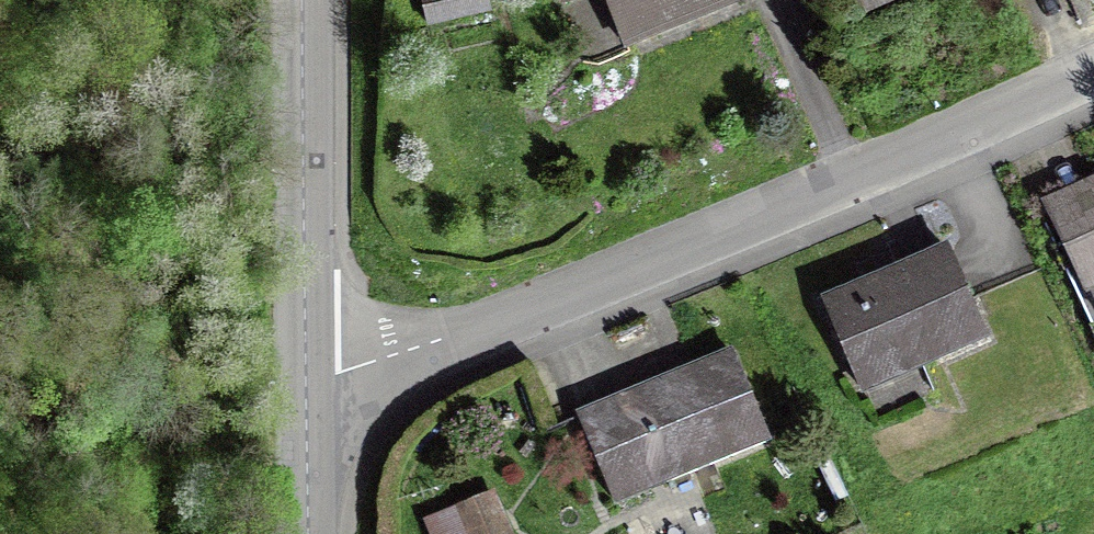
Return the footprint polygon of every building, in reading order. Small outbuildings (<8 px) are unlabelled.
[(426,28),(495,12),(492,0),(420,0),(426,28)] [(624,54),(753,2),(752,0),(602,0),(624,54)] [(903,0),(852,0),(860,19),(903,0)] [(1038,200),(1093,325),(1093,176),(1038,200)] [(819,298),(861,396),(989,341),(947,243),(819,298)] [(771,444),(732,348),(575,412),(614,507),(771,444)] [(835,504),(850,497),(831,460),(817,467),(835,504)] [(428,533),(512,533),(495,491),(422,519),(428,533)]
